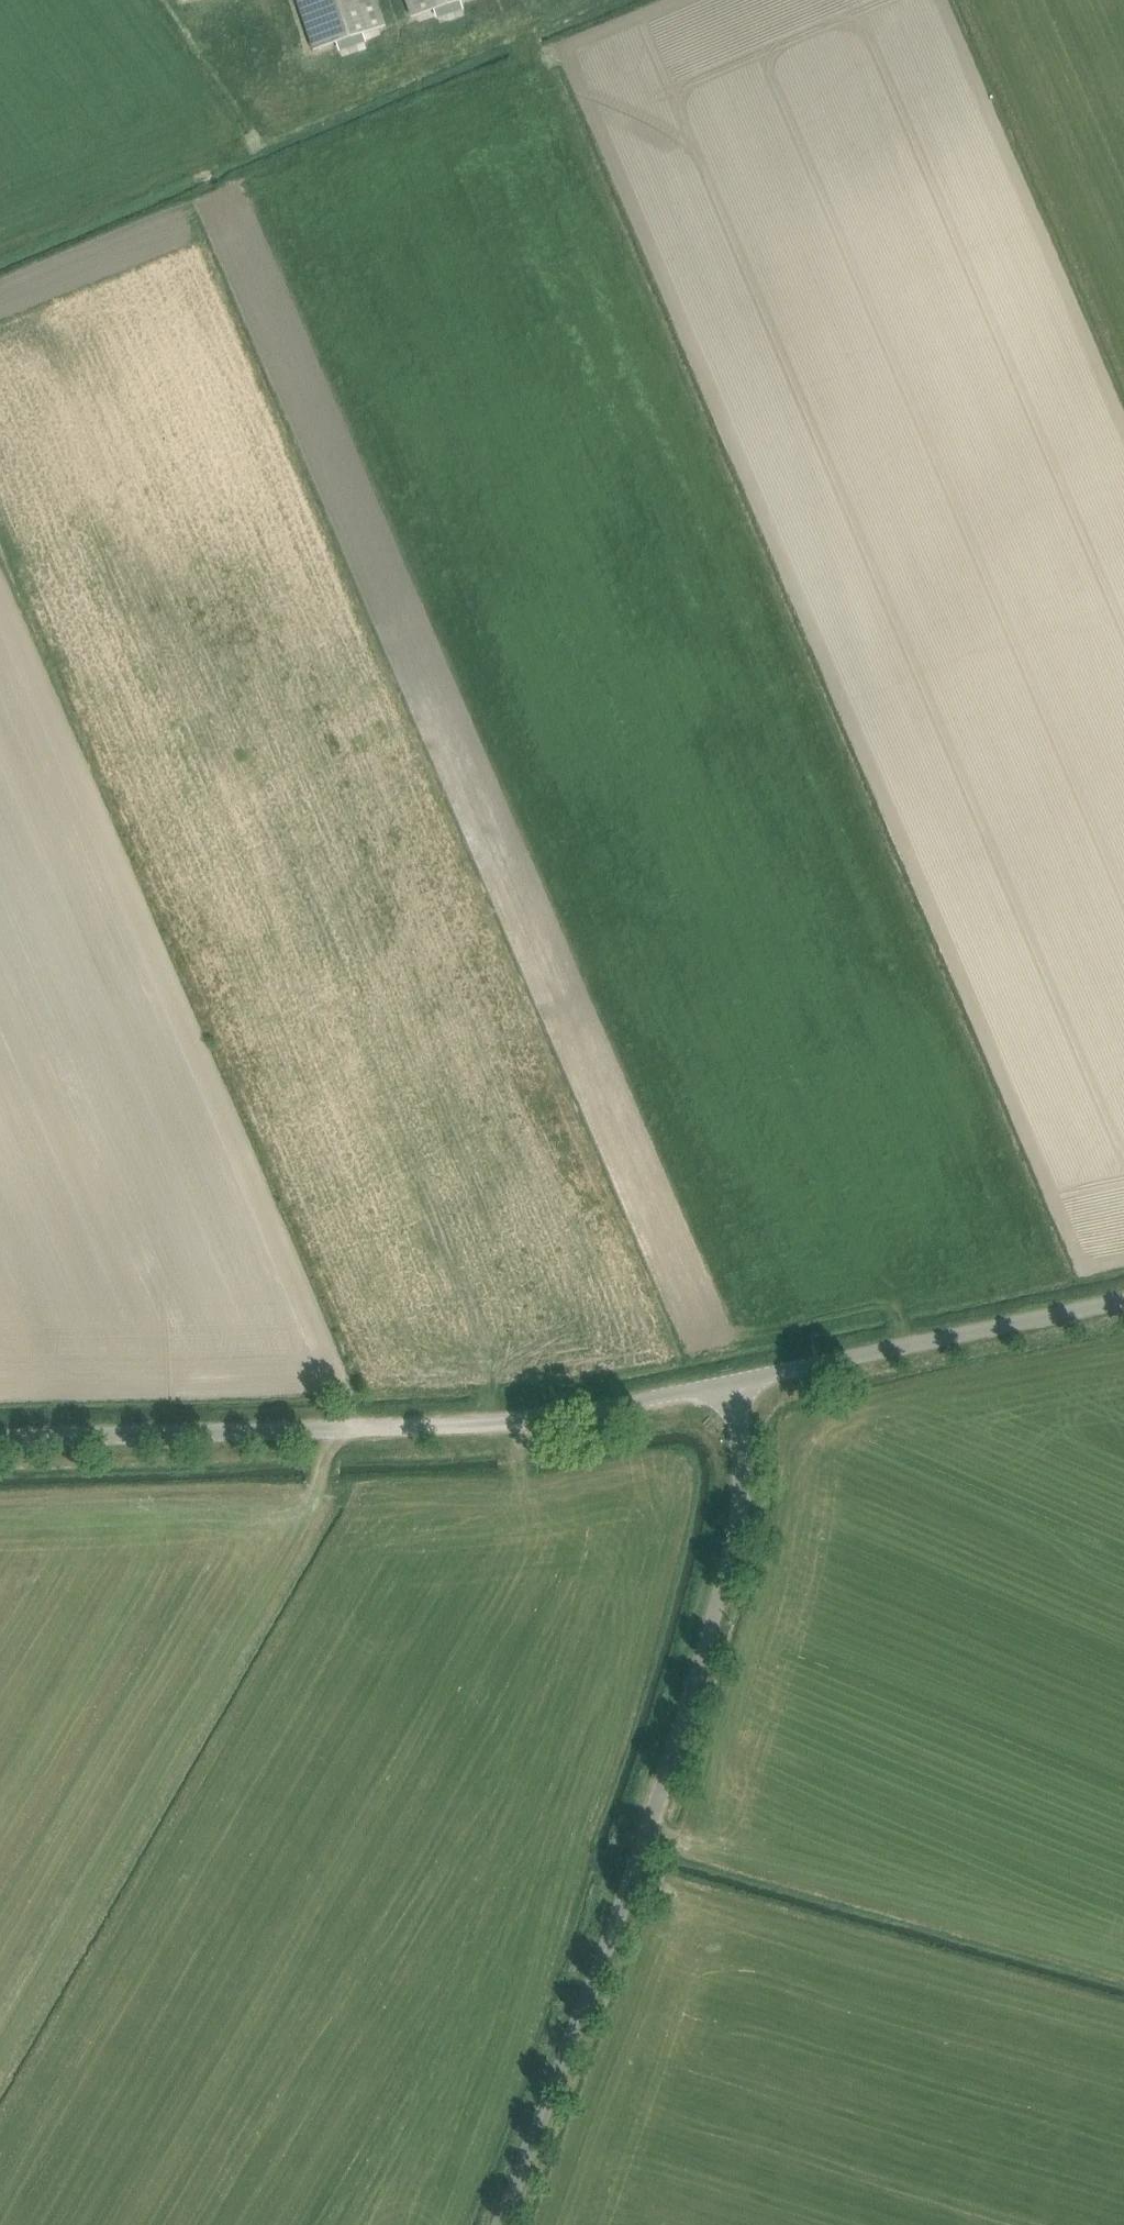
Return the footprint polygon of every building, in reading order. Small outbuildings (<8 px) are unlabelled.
[(313,48),(385,24),(377,0),(297,0),(313,48)] [(410,16),(457,0),(405,0),(410,16)]
